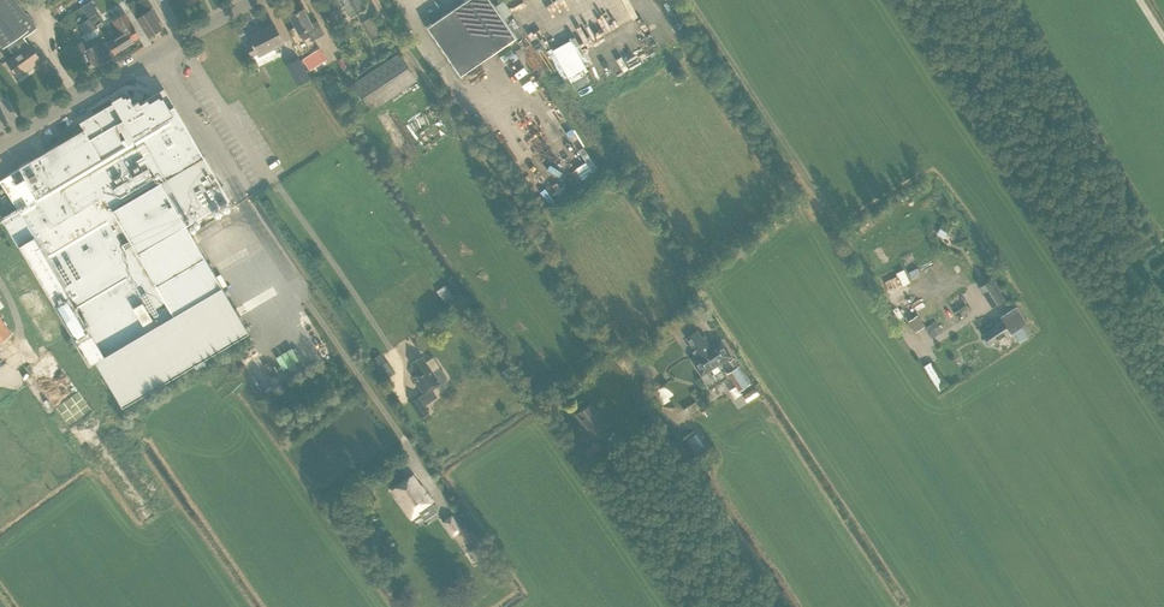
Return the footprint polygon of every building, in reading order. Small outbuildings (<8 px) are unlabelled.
[(4,47),(7,45),(14,55),(6,60),(18,76),(40,60),(29,44),(28,44),(21,34),(33,26),(15,0),(0,0),(0,41),(4,47)] [(115,4),(113,0),(107,0),(101,3),(104,9),(115,4)] [(131,10),(148,36),(162,28),(158,21),(160,20),(152,8),(147,0),(139,0),(136,2),(134,0),(129,3),(132,9),(131,10)] [(331,16),(341,11),(339,8),(345,5),(351,16),(365,9),(360,0),(326,0),(329,5),(326,7),(331,16)] [(494,7),(489,0),(466,0),(427,27),(460,75),(515,38),(503,20),(512,14),(503,1),(494,7)] [(324,33),(317,20),(311,24),(303,8),(290,15),(302,40),(310,36),(312,40),(324,33)] [(132,41),(139,37),(125,14),(116,20),(123,32),(107,42),(115,54),(134,43),(132,41)] [(385,37),(372,16),(361,22),(374,43),(385,37)] [(95,65),(107,57),(97,42),(93,36),(90,32),(95,29),(89,18),(79,25),(85,34),(82,36),(85,41),(83,42),(82,41),(75,46),(80,54),(85,50),(95,65)] [(251,19),(243,20),(245,31),(252,30),(251,19)] [(593,35),(602,36),(602,28),(608,28),(608,21),(605,21),(605,26),(589,25),(588,39),(592,39),(593,35)] [(252,44),(247,47),(251,55),(257,53),(265,49),(266,51),(283,42),(274,24),(248,37),(252,44)] [(550,38),(551,50),(576,49),(575,29),(556,30),(556,38),(550,38)] [(310,69),(324,60),(318,50),(304,58),(310,69)] [(514,69),(525,62),(519,52),(508,59),(514,69)] [(372,110),(416,80),(398,54),(354,83),(372,110)] [(310,78),(298,57),(285,65),(297,86),(310,78)] [(426,96),(421,88),(404,99),(410,107),(414,112),(419,108),(416,103),(426,96)] [(0,180),(0,181),(16,208),(2,217),(19,245),(20,245),(72,333),(71,333),(89,364),(96,360),(123,405),(249,331),(186,224),(229,199),(164,89),(140,103),(138,100),(142,98),(143,93),(135,91),(133,96),(131,98),(127,90),(111,99),(113,103),(79,122),(83,130),(19,167),(20,169),(0,180)] [(397,148),(407,141),(386,109),(376,116),(397,148)] [(554,203),(545,204),(546,215),(555,214),(554,203)] [(948,235),(953,229),(944,223),(940,229),(948,235)] [(895,286),(906,279),(901,271),(890,278),(895,286)] [(451,280),(445,284),(451,294),(457,289),(451,280)] [(993,306),(1002,300),(991,282),(981,288),(993,306)] [(1000,317),(1002,321),(1009,332),(1011,334),(1012,333),(1021,327),(1027,323),(1016,306),(1000,317)] [(919,330),(928,321),(919,312),(910,320),(919,330)] [(929,327),(937,335),(948,325),(940,316),(929,327)] [(11,333),(0,317),(0,340),(11,333)] [(989,345),(1009,332),(1002,321),(982,334),(989,345)] [(1027,337),(1021,327),(1012,333),(1018,342),(1027,337)] [(720,338),(711,345),(704,334),(701,336),(696,330),(686,337),(697,353),(689,358),(701,376),(732,355),(720,338)] [(298,343),(282,354),(290,367),(307,356),(298,343)] [(393,373),(382,356),(372,362),(383,380),(393,373)] [(417,372),(411,376),(424,394),(418,397),(410,402),(421,417),(428,411),(424,405),(436,397),(431,389),(446,379),(447,376),(441,368),(438,368),(432,372),(421,356),(411,363),(417,372)] [(728,373),(738,390),(749,384),(738,367),(728,373)] [(661,403),(673,394),(665,382),(652,390),(661,403)] [(670,390),(673,394),(674,395),(668,398),(672,404),(677,401),(683,411),(697,401),(691,392),(689,393),(686,387),(681,390),(678,385),(670,390)] [(606,427),(590,404),(575,415),(591,438),(606,427)] [(706,447),(696,433),(686,440),(696,454),(706,447)] [(597,441),(583,451),(588,458),(602,448),(597,441)] [(420,486),(412,475),(391,489),(398,499),(397,500),(410,518),(418,513),(417,511),(432,501),(421,485),(420,486)] [(461,529),(451,516),(443,521),(454,535),(461,529)] [(478,547),(471,552),(478,563),(486,559),(478,547)]
